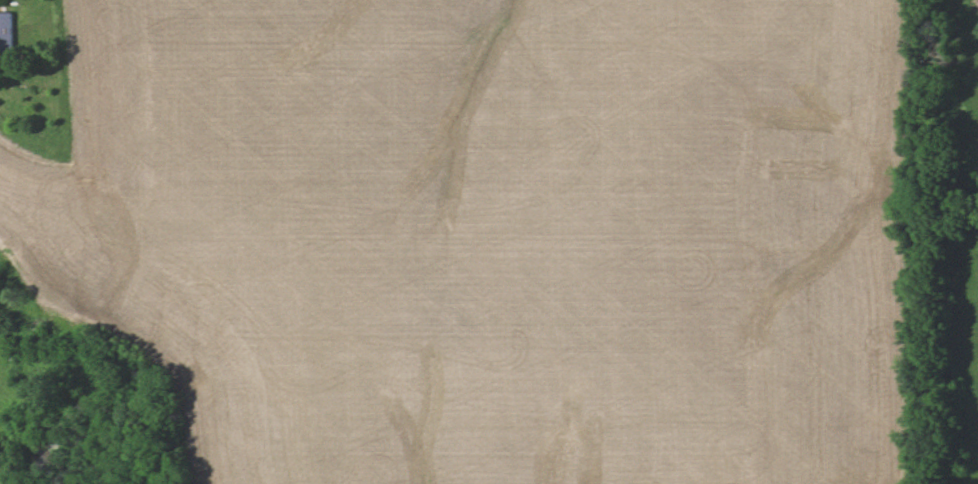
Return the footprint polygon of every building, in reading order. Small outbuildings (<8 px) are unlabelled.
[(15,12),(0,12),(0,52),(15,52),(15,12)]
